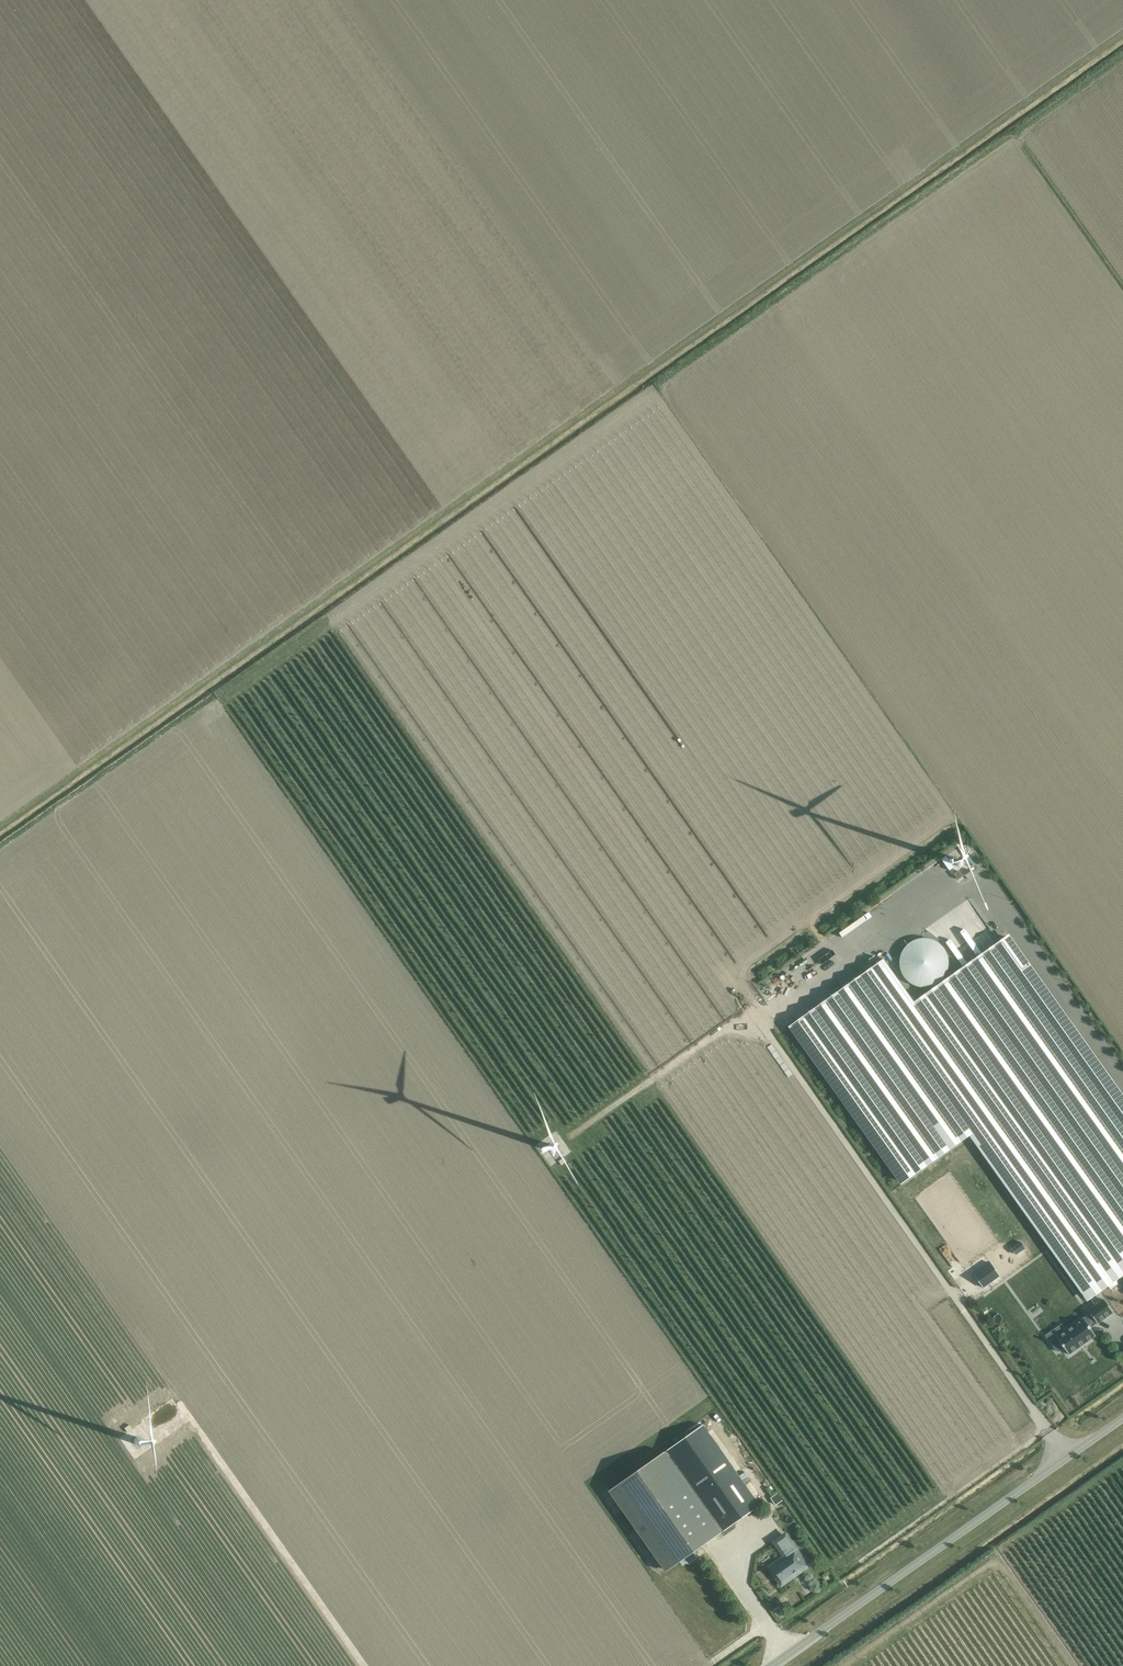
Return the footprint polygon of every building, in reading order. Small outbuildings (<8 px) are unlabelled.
[(1014,931),(1008,934),(1015,946),(1021,943),(1014,931)] [(858,977),(826,1000),(792,1025),(904,1182),(973,1133),(977,1140),(1090,1298),(1122,1274),(1122,1101),(1006,937),(1000,941),(966,965),(914,1002),(884,959),(858,977)] [(929,938),(926,937),(923,937),(921,937),(917,938),(914,939),(912,940),(909,942),(906,944),(903,947),(901,951),(900,953),(899,956),(898,959),(898,965),(899,969),(900,973),(903,977),(906,981),(910,984),(915,986),(920,987),(925,988),(932,986),(936,984),(941,981),(944,976),(947,971),(948,966),(948,960),(947,955),(945,949),(942,946),(938,942),(934,940),(929,938)] [(657,1050),(665,1062),(676,1055),(668,1043),(657,1050)] [(987,1280),(998,1273),(991,1263),(974,1275),(983,1287),(989,1283),(987,1280)] [(1058,1339),(1052,1343),(1057,1351),(1064,1347),(1069,1354),(1095,1335),(1090,1328),(1097,1323),(1098,1323),(1113,1312),(1104,1299),(1088,1310),(1091,1314),(1083,1319),(1083,1318),(1057,1337),(1058,1339)] [(703,1425),(667,1450),(724,1531),(760,1505),(703,1425)] [(722,1532),(665,1452),(611,1490),(668,1570),(722,1532)] [(782,1499),(778,1493),(772,1497),(776,1503),(782,1499)] [(771,1565),(770,1570),(774,1575),(773,1575),(775,1578),(776,1578),(781,1585),(794,1576),(794,1575),(794,1573),(797,1571),(800,1571),(800,1572),(808,1566),(793,1545),(786,1550),(788,1553),(771,1565)]
